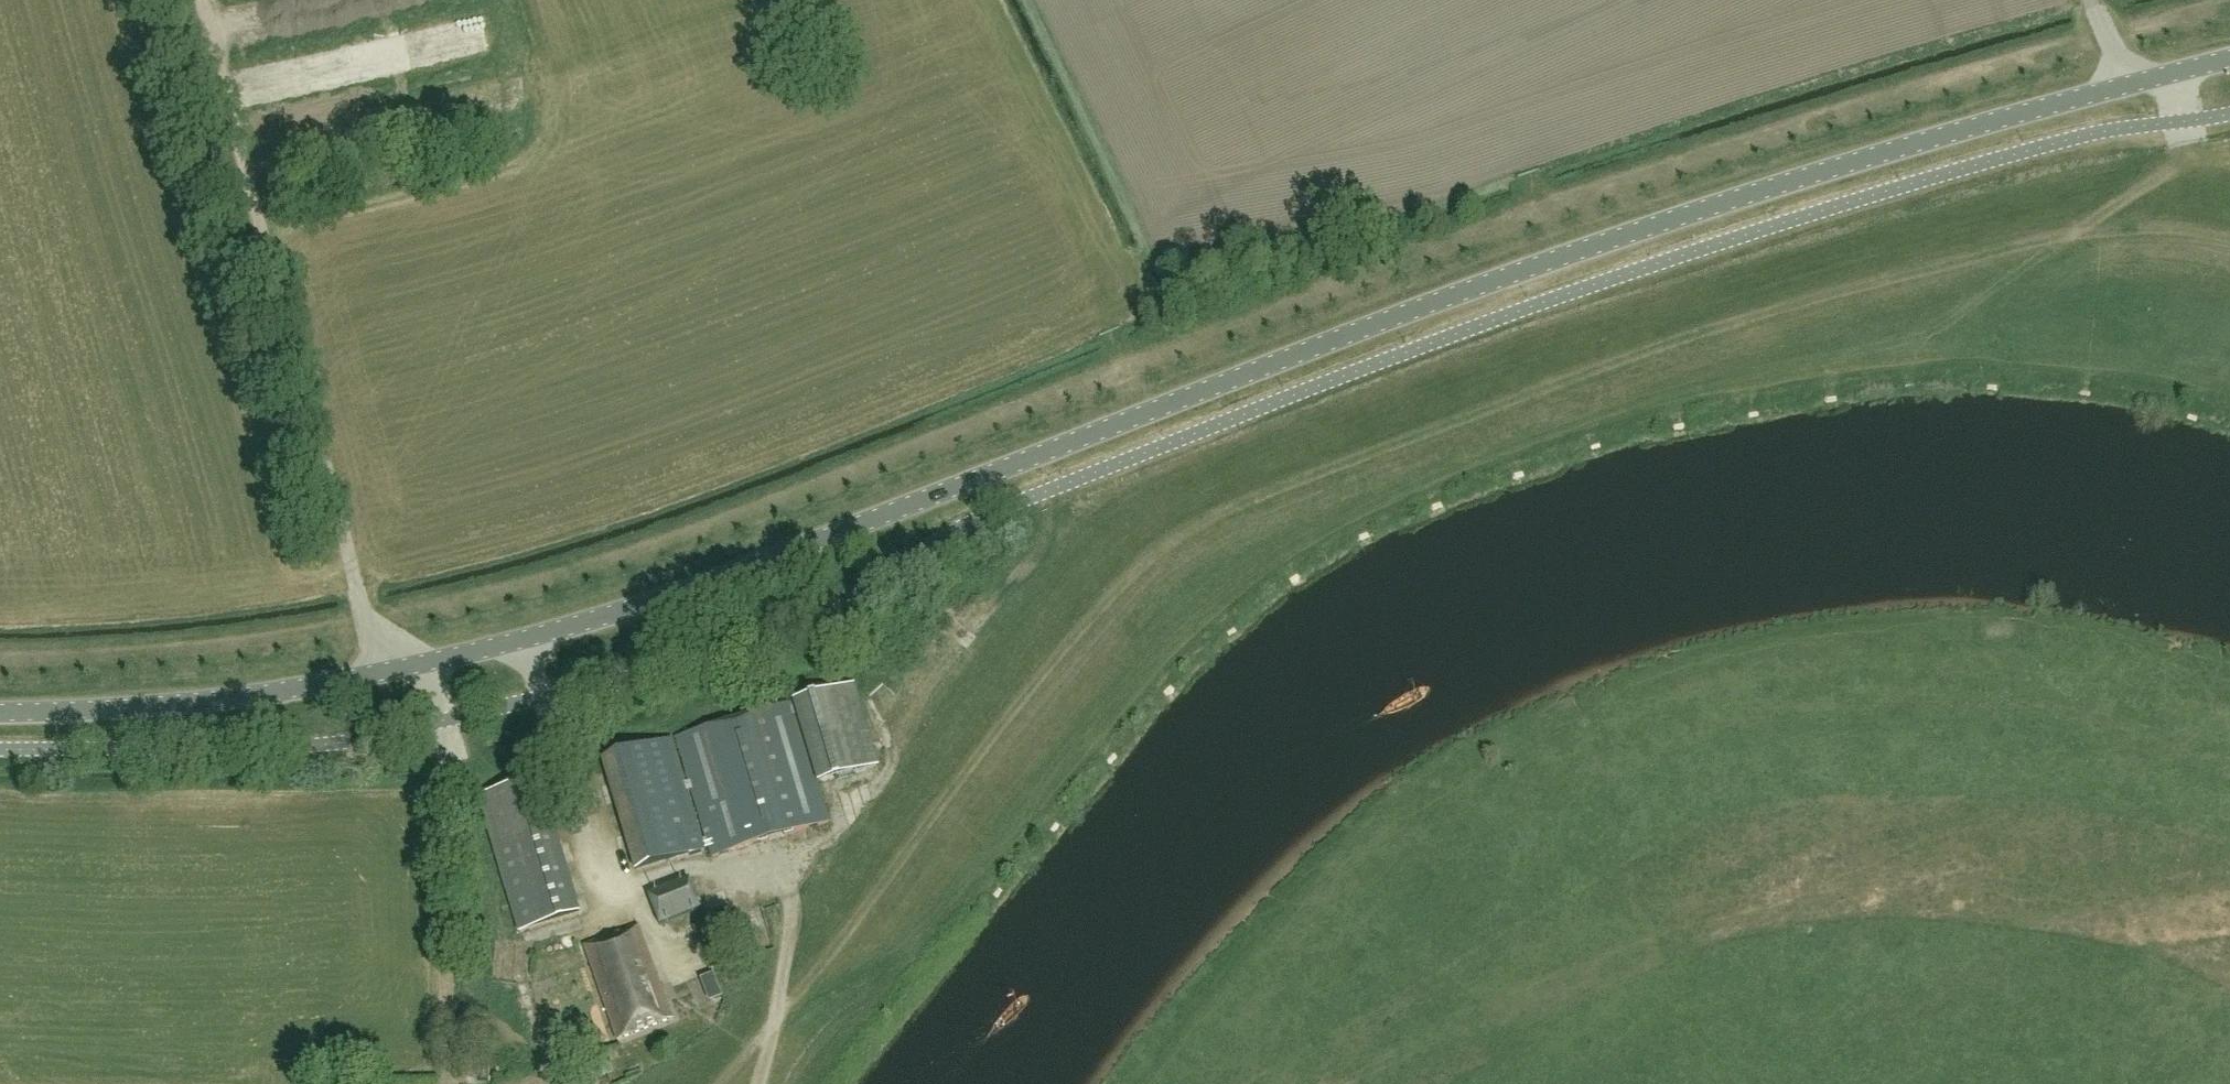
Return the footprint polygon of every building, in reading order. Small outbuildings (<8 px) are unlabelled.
[(854,686),(794,703),(678,739),(713,857),(830,822),(819,784),(878,766),(854,686)] [(636,873),(707,852),(674,739),(601,761),(636,873)] [(521,933),(581,915),(540,780),(480,798),(521,933)] [(660,928),(704,910),(691,878),(647,896),(660,928)] [(620,1040),(675,1018),(639,925),(584,947),(620,1040)]
